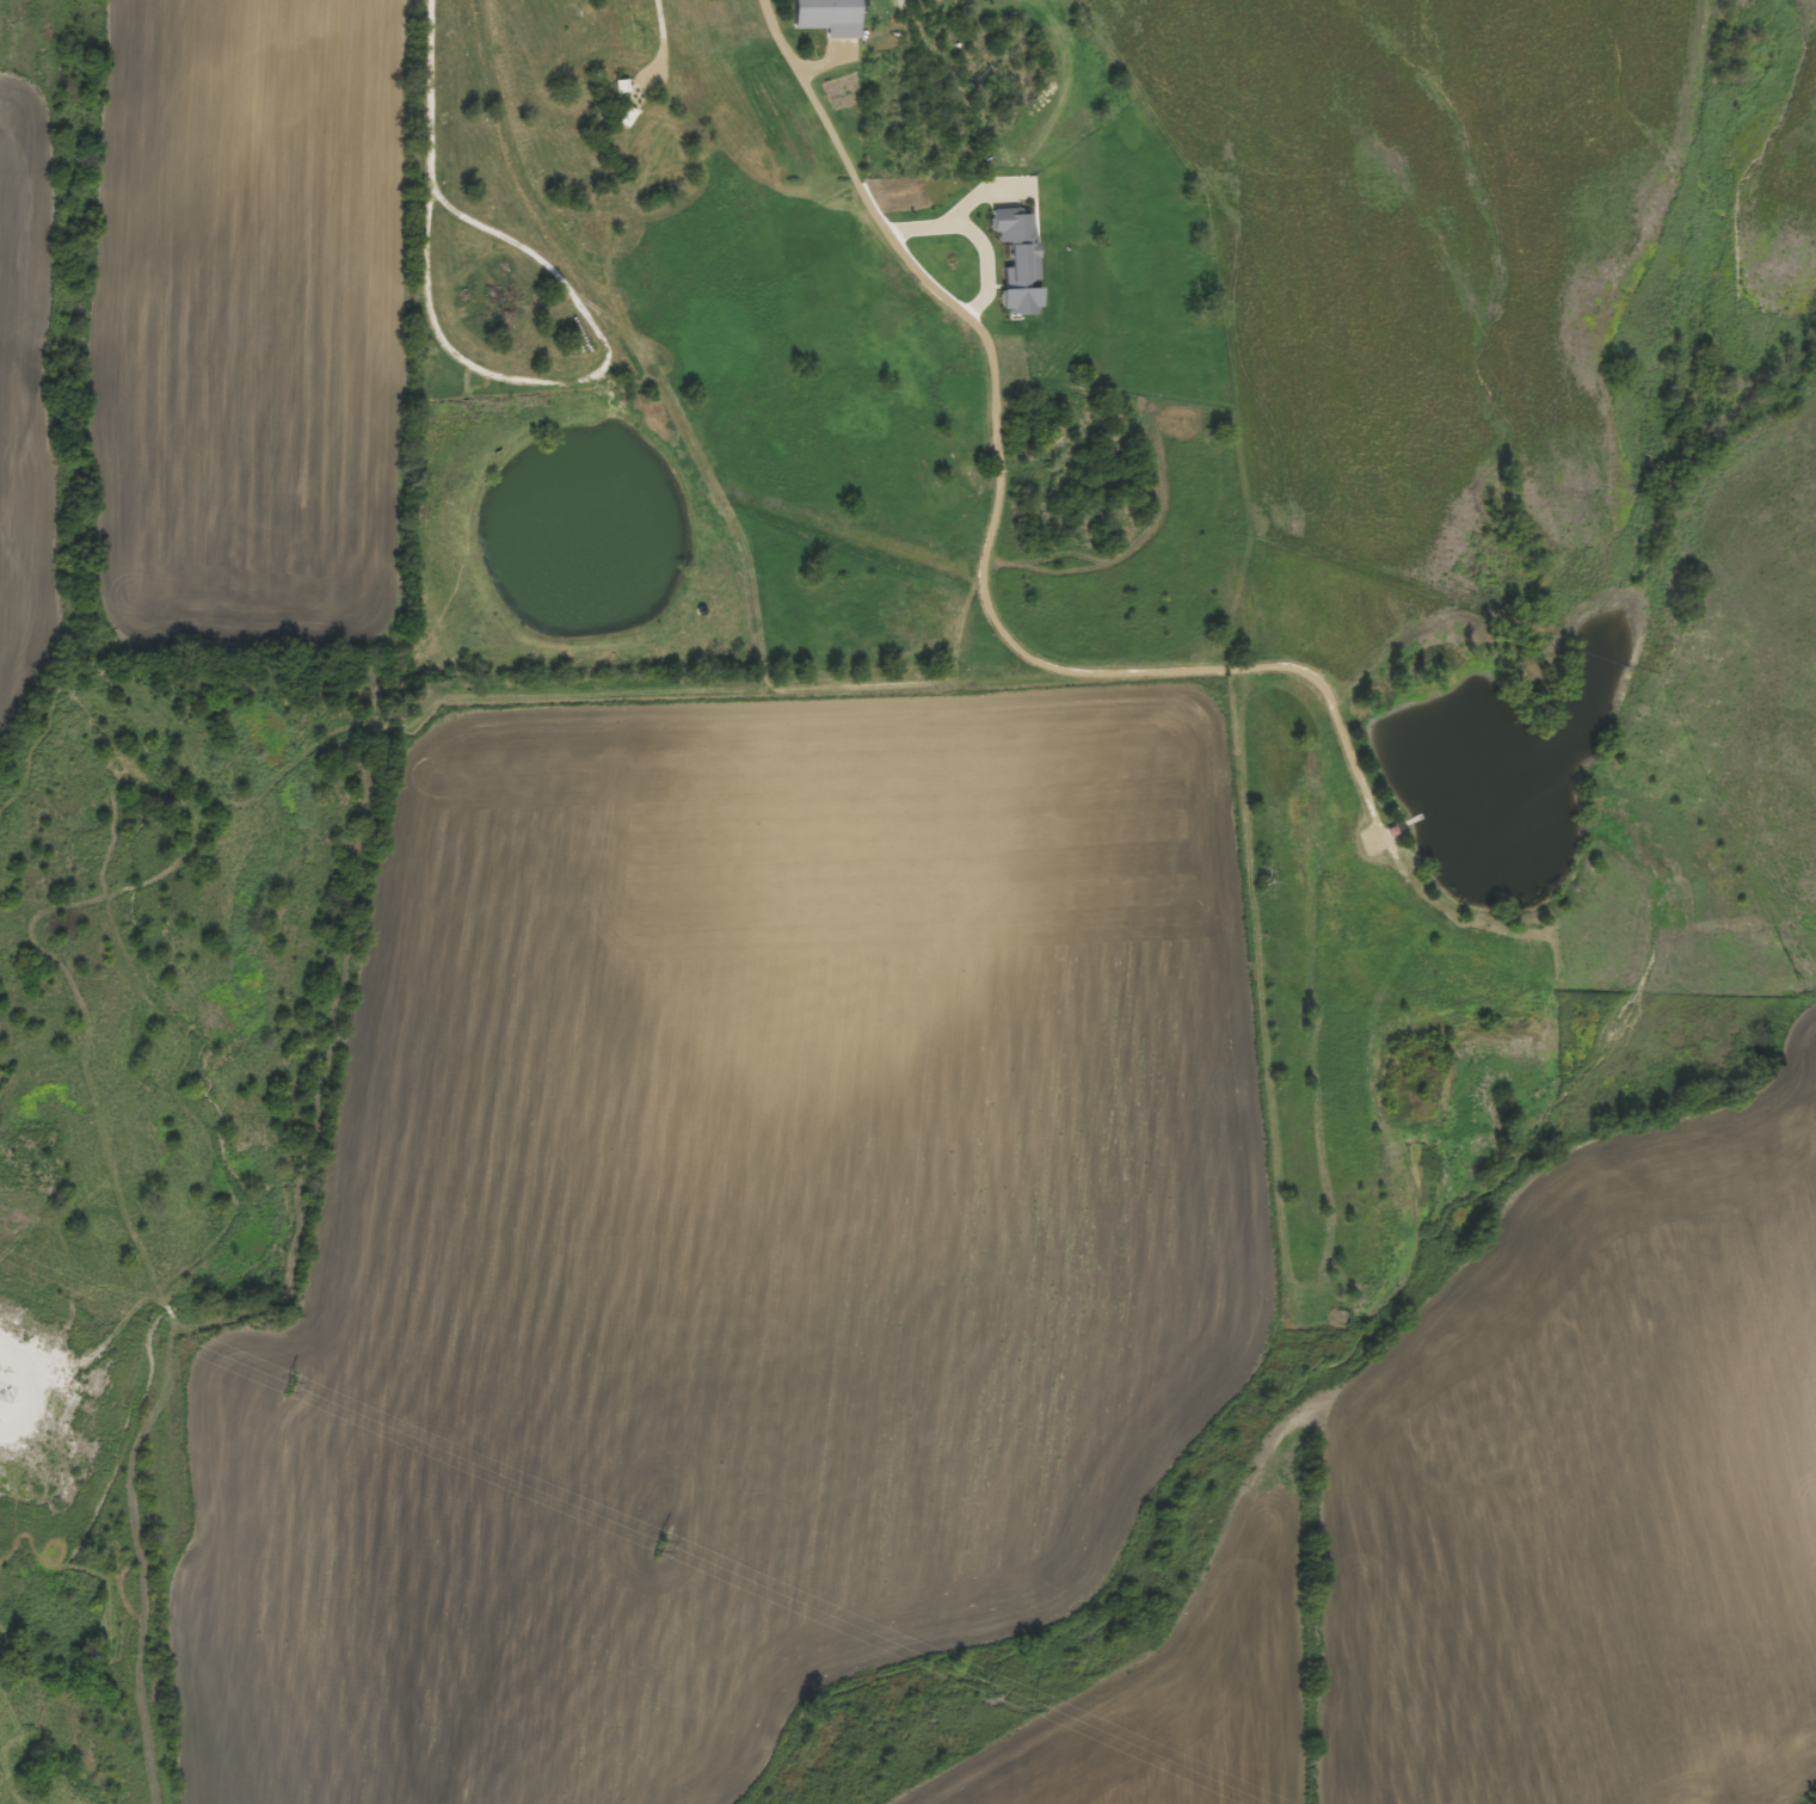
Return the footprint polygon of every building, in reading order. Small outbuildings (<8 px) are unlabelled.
[(799,29),(799,0),(864,0),(864,38),(831,38),(831,27),(799,29)]
